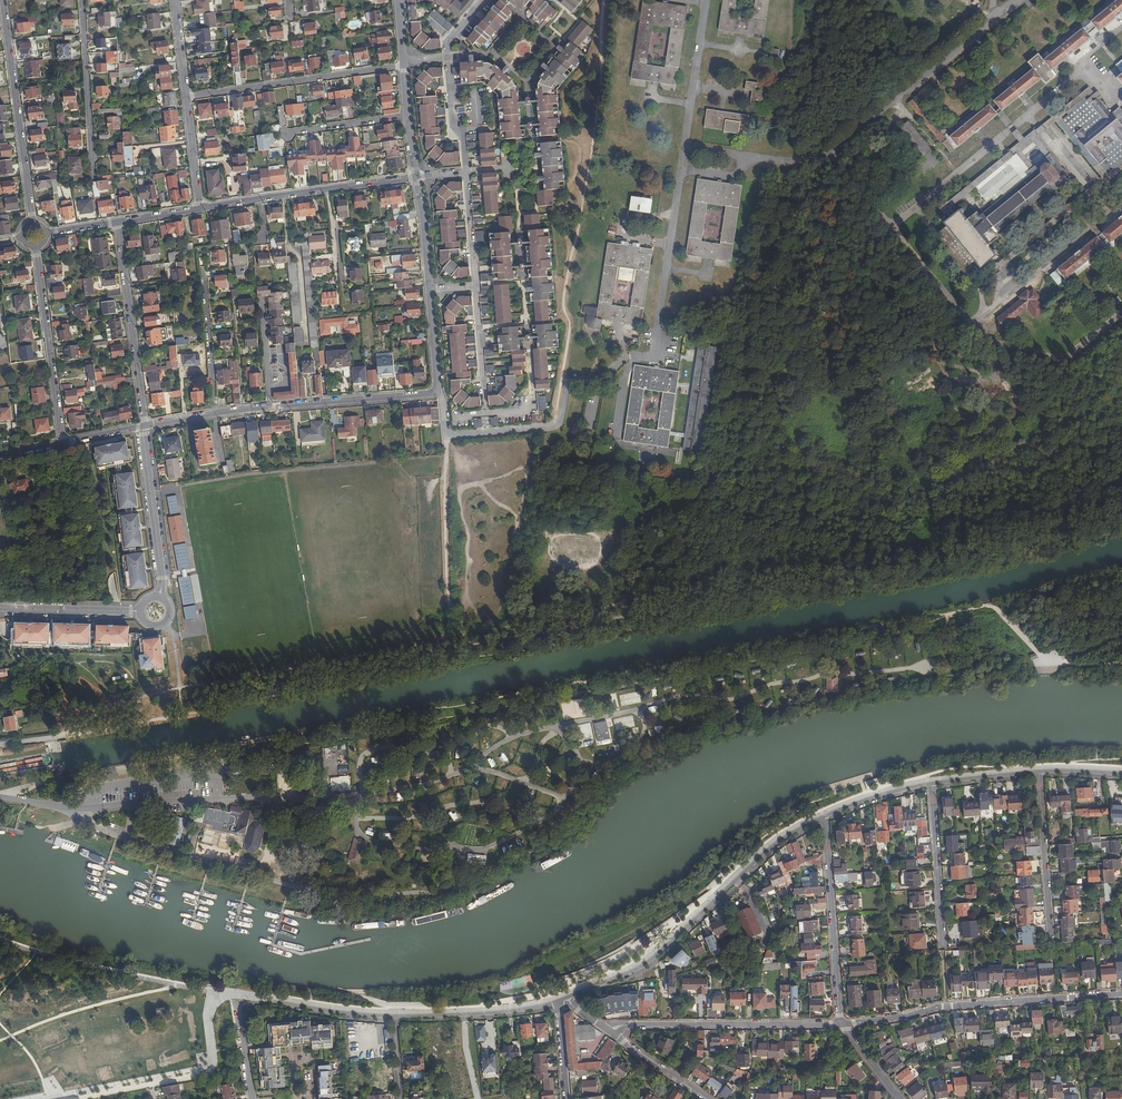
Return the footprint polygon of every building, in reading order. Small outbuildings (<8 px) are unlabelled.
[(192,15),(200,14),(203,14),(211,13),(210,5),(209,0),(194,0),(194,5),(191,5),(192,15)] [(234,2),(235,10),(235,11),(243,10),(242,1),(240,2),(240,0),(234,0),(234,2)] [(303,5),(305,5),(306,13),(318,12),(317,0),(302,0),(303,5)] [(410,23),(413,23),(414,37),(417,39),(415,41),(416,42),(415,43),(421,48),(422,47),(423,48),(425,46),(428,49),(439,48),(438,40),(431,40),(430,39),(429,41),(422,34),(423,32),(422,31),(421,22),(417,23),(415,0),(408,0),(410,23)] [(435,2),(434,3),(437,6),(438,5),(441,7),(440,8),(443,11),(444,10),(446,11),(447,9),(458,19),(466,10),(460,4),(455,0),(454,0),(453,1),(451,0),(433,0),(435,2)] [(472,3),(468,0),(464,0),(460,4),(466,10),(470,6),(472,3)] [(557,14),(541,0),(502,0),(500,2),(499,1),(486,16),(487,17),(483,22),(482,22),(466,40),(472,45),(474,43),(478,47),(480,45),(478,44),(480,42),(483,44),(489,37),(487,35),(492,30),(495,33),(500,28),(496,24),(509,10),(504,6),(507,3),(508,2),(514,8),(523,7),(529,1),(531,3),(532,4),(528,8),(535,13),(531,17),(534,20),(536,18),(540,21),(542,19),(544,21),(548,17),(551,20),(557,14)] [(562,5),(570,13),(572,11),(573,12),(575,11),(576,10),(577,8),(576,7),(577,5),(579,5),(581,4),(582,3),(582,1),(581,0),(566,0),(562,5)] [(745,35),(764,38),(770,0),(757,0),(754,21),(734,18),(737,0),(724,0),(720,31),(739,34),(739,32),(745,33),(745,35)] [(1002,111),(1020,96),(1020,97),(1026,92),(1025,92),(1041,79),(1044,82),(1055,72),(1053,69),(1069,56),(1069,57),(1075,53),(1074,52),(1116,18),(1117,18),(1121,15),(1120,14),(1121,13),(1121,0),(1117,0),(1115,1),(1089,24),(1086,20),(1083,23),(1085,26),(1047,58),(1045,55),(1038,60),(1035,56),(1025,65),(1027,68),(1030,72),(1014,84),(1008,89),(997,99),(995,100),(1002,111)] [(1114,0),(1110,0),(1086,20),(1089,24),(1115,1),(1114,0)] [(675,11),(656,8),(657,3),(644,1),(632,78),(651,82),(652,81),(658,81),(657,82),(676,85),(688,8),(676,6),(675,11)] [(380,23),(378,10),(369,11),(369,12),(370,20),(371,24),(380,23)] [(433,10),(428,16),(447,32),(452,26),(433,10)] [(116,17),(116,12),(105,13),(101,13),(99,13),(100,18),(100,26),(107,26),(107,27),(111,26),(117,26),(116,18),(116,17)] [(204,23),(205,29),(210,28),(217,27),(216,12),(211,13),(203,14),(204,23)] [(162,28),(160,13),(147,14),(149,30),(162,28)] [(74,25),(74,15),(63,15),(64,26),(74,25)] [(538,97),(538,100),(538,102),(538,104),(537,104),(538,120),(540,120),(540,123),(540,125),(540,128),(539,128),(540,136),(555,135),(554,127),(558,127),(557,119),(553,119),(552,104),(556,104),(556,95),(552,96),(551,88),(555,83),(559,86),(565,79),(562,76),(571,65),(575,67),(580,61),(577,58),(582,52),(577,48),(593,29),(584,20),(567,40),(570,42),(565,49),(566,50),(564,51),(560,47),(558,48),(557,49),(558,50),(562,54),(560,55),(550,66),(551,67),(550,68),(546,65),(545,65),(544,65),(543,67),(544,68),(548,71),(546,73),(545,72),(540,78),(541,79),(538,84),(537,87),(537,89),(536,90),(536,97),(538,97)] [(19,34),(31,32),(30,27),(33,26),(33,23),(24,24),(24,22),(23,22),(22,22),(21,24),(18,24),(18,25),(19,34)] [(305,34),(317,33),(316,27),(317,26),(317,23),(316,23),(316,22),(304,24),(305,34)] [(1085,26),(1083,23),(1045,55),(1047,58),(1085,26)] [(234,29),(234,38),(238,38),(237,30),(237,29),(236,25),(226,26),(227,30),(234,29)] [(270,39),(284,37),(282,25),(269,27),(270,39)] [(212,42),(210,28),(205,29),(193,30),(194,36),(199,35),(200,44),(211,42),(212,42)] [(378,41),(379,43),(389,42),(389,31),(382,32),(382,31),(378,31),(378,34),(372,35),(373,42),(378,41)] [(96,47),(108,48),(108,38),(96,37),(96,47)] [(227,55),(227,56),(239,55),(239,49),(238,41),(238,38),(234,38),(233,38),(234,44),(231,44),(232,54),(227,55)] [(245,40),(238,41),(239,49),(246,48),(245,40)] [(167,41),(151,43),(151,47),(155,47),(156,48),(157,48),(158,54),(169,53),(167,41)] [(212,53),(211,42),(200,44),(198,44),(198,50),(197,51),(197,55),(212,53)] [(22,54),(32,53),(31,43),(21,44),(22,54)] [(70,47),(70,43),(57,44),(59,60),(75,59),(74,47),(70,47)] [(369,59),(368,47),(353,49),(355,58),(362,57),(362,60),(369,59)] [(380,56),(380,60),(391,58),(390,47),(379,48),(379,51),(378,52),(378,57),(380,56)] [(780,51),(772,49),(771,57),(779,58),(780,51)] [(119,63),(118,52),(108,52),(109,63),(119,63)] [(246,66),(256,65),(256,62),(257,62),(257,59),(255,59),(255,56),(251,56),(251,54),(246,54),(246,57),(245,57),(246,66)] [(335,57),(330,58),(331,67),(336,66),(336,67),(346,65),(346,61),(348,61),(347,54),(345,54),(340,55),(340,57),(335,57)] [(235,71),(236,85),(242,84),(241,79),(241,70),(239,55),(227,56),(227,58),(233,57),(234,67),(237,67),(237,71),(235,71)] [(284,62),(283,55),(280,55),(277,56),(278,62),(271,63),(271,65),(270,65),(270,68),(272,68),(272,74),(285,72),(284,66),(284,62)] [(518,103),(517,101),(517,98),(518,99),(518,91),(516,91),(516,88),(515,86),(511,81),(512,80),(507,75),(506,76),(504,74),(508,70),(508,68),(507,67),(506,67),(501,72),(500,71),(501,70),(495,65),(494,66),(491,63),(488,63),(484,63),(484,61),(476,61),(476,62),(474,62),(474,59),(473,57),(472,56),(471,56),(470,57),(470,58),(470,63),(468,63),(468,62),(461,63),(461,66),(453,67),(453,75),(461,74),(462,78),(469,78),(469,82),(478,81),(478,77),(484,77),(491,82),(488,86),(494,91),(497,88),(502,92),(503,99),(499,100),(500,108),(503,108),(505,123),(501,123),(502,131),(505,131),(506,139),(521,138),(521,130),(520,130),(520,127),(519,124),(519,121),(520,121),(519,106),(518,106),(518,103)] [(308,75),(312,74),(312,68),(322,67),(320,58),(306,60),(306,62),(307,68),(308,75)] [(202,59),(195,60),(198,80),(204,79),(204,81),(208,81),(207,76),(210,75),(210,74),(207,74),(206,67),(203,67),(203,63),(202,59)] [(43,60),(26,62),(28,78),(40,76),(39,65),(43,65),(43,60)] [(285,72),(286,78),(291,77),(290,71),(304,70),(304,69),(307,68),(306,62),(303,63),(303,60),(289,62),(289,65),(284,66),(285,72)] [(156,75),(157,79),(161,78),(172,77),(170,65),(159,67),(161,75),(156,75)] [(419,97),(415,98),(416,102),(424,101),(424,97),(426,97),(425,85),(426,84),(425,82),(429,78),(430,79),(432,76),(441,75),(440,68),(429,68),(427,72),(425,70),(424,71),(423,70),(417,78),(419,79),(418,80),(420,82),(418,84),(419,97)] [(1030,72),(1027,68),(1012,82),(1014,84),(1030,72)] [(399,89),(399,85),(393,86),(391,75),(387,75),(386,73),(381,74),(382,87),(383,87),(384,91),(391,90),(399,89)] [(361,75),(354,76),(355,85),(360,84),(359,81),(362,81),(361,75)] [(173,89),(172,77),(161,78),(163,90),(173,89)] [(1014,84),(1012,82),(1011,80),(1005,85),(1006,86),(1008,89),(1014,84)] [(756,98),(753,97),(752,103),(764,105),(767,85),(747,82),(746,89),(753,91),(756,91),(756,98)] [(325,96),(324,85),(313,87),(314,89),(311,90),(312,94),(314,94),(315,97),(325,96)] [(994,96),(997,99),(1008,89),(1006,86),(994,96)] [(27,99),(39,97),(38,87),(26,88),(27,99)] [(98,96),(109,96),(108,87),(98,87),(98,96)] [(1024,138),(1017,129),(1012,133),(1020,142),(962,190),(945,204),(944,204),(939,208),(944,213),(945,212),(950,217),(954,214),(950,211),(949,207),(1015,153),(1029,170),(1033,166),(1020,149),(1025,144),(1032,138),(1036,135),(1036,136),(1041,132),(1048,127),(1053,123),(1056,120),(1057,121),(1062,118),(1060,116),(1066,112),(1088,94),(1091,91),(1088,87),(1037,128),(1024,138)] [(337,98),(354,96),(352,88),(347,89),(347,91),(336,92),(337,98)] [(391,90),(384,91),(381,92),(381,95),(382,100),(380,100),(381,105),(382,105),(383,108),(393,106),(391,90)] [(77,102),(76,91),(65,92),(65,103),(69,103),(70,108),(79,108),(78,102),(77,102)] [(175,92),(163,93),(165,107),(176,105),(175,92)] [(258,94),(259,103),(276,101),(274,92),(258,94)] [(427,97),(426,97),(426,105),(424,105),(424,106),(423,106),(423,112),(425,112),(425,115),(424,115),(424,120),(425,120),(426,122),(425,123),(425,127),(426,127),(426,129),(430,128),(430,136),(429,136),(428,132),(419,133),(420,137),(427,136),(428,149),(432,152),(430,155),(431,156),(430,157),(436,162),(437,161),(438,162),(441,160),(443,162),(451,162),(451,163),(455,163),(456,163),(455,153),(448,154),(447,152),(446,153),(438,146),(439,145),(436,143),(436,135),(437,135),(437,138),(445,138),(445,135),(439,135),(439,134),(440,133),(440,129),(438,129),(438,128),(436,128),(434,104),(435,104),(435,102),(436,102),(435,98),(434,98),(434,92),(427,92),(427,97)] [(45,103),(51,102),(56,101),(55,94),(44,95),(45,103)] [(1093,100),(1088,94),(1066,112),(1067,113),(1062,118),(1075,133),(1082,127),(1087,133),(1104,120),(1091,104),(1098,98),(1097,97),(1093,100)] [(243,97),(243,96),(239,96),(239,98),(233,98),(235,109),(244,109),(244,106),(243,97)] [(254,96),(243,97),(244,106),(255,105),(254,96)] [(354,104),(354,96),(337,98),(338,105),(338,107),(343,106),(354,104)] [(1098,98),(1091,104),(1104,120),(1087,133),(1082,127),(1075,133),(1070,137),(1094,166),(1098,162),(1099,163),(1107,158),(1101,150),(1117,137),(1121,143),(1121,127),(1121,126),(1110,113),(1098,98)] [(981,128),(998,114),(989,105),(973,119),(971,123),(968,122),(950,137),(947,134),(945,136),(914,99),(909,103),(942,144),(943,143),(951,152),(975,132),(976,133),(982,129),(981,128)] [(302,103),(300,103),(300,104),(287,105),(288,115),(293,114),(297,114),(301,113),(301,110),(304,109),(304,102),(302,103)] [(986,102),(947,134),(950,137),(968,122),(971,123),(973,119),(989,105),(986,102)] [(207,117),(212,116),(210,104),(199,105),(200,116),(207,115),(207,117)] [(219,111),(219,117),(230,116),(229,110),(228,110),(227,104),(215,105),(216,111),(219,111)] [(3,106),(0,106),(0,122),(8,121),(6,105),(3,106)] [(344,111),(343,106),(338,107),(338,105),(333,106),(332,106),(331,105),(326,106),(327,117),(339,115),(339,114),(339,112),(344,111)] [(30,120),(41,118),(41,115),(43,114),(42,112),(41,112),(40,106),(28,108),(30,120)] [(283,106),(278,107),(278,111),(279,120),(280,124),(280,127),(284,126),(287,125),(286,116),(284,116),(283,106)] [(1110,113),(1121,126),(1121,125),(1121,110),(1121,111),(1118,106),(1110,113)] [(175,125),(179,125),(177,110),(164,111),(166,127),(175,125)] [(720,113),(720,112),(708,110),(705,128),(725,130),(725,132),(739,135),(740,133),(747,134),(750,116),(725,113),(725,114),(720,113)] [(1008,127),(1012,123),(1002,111),(998,114),(1008,127)] [(109,130),(119,129),(119,125),(121,124),(120,118),(119,118),(118,117),(108,118),(109,130)] [(1070,137),(1075,133),(1062,118),(1057,121),(1066,131),(1070,137)] [(1102,177),(1099,172),(1095,175),(1067,140),(1070,137),(1066,131),(1062,134),(1053,123),(1048,127),(1096,183),(1099,180),(1102,177)] [(280,127),(280,124),(277,124),(271,125),(272,133),(273,133),(278,133),(277,132),(277,130),(278,128),(280,127)] [(378,138),(393,136),(392,124),(384,125),(385,129),(377,130),(378,138)] [(176,135),(175,125),(166,127),(160,127),(161,143),(175,141),(175,136),(176,135)] [(33,142),(43,140),(42,130),(42,129),(31,131),(33,142)] [(83,146),(82,130),(69,131),(70,147),(83,146)] [(132,142),(132,133),(123,133),(123,138),(124,147),(130,146),(129,142),(132,142)] [(262,150),(267,149),(270,149),(269,144),(271,144),(270,141),(273,141),(272,137),(274,136),(273,133),(272,133),(266,134),(257,136),(260,150),(262,150)] [(354,134),(353,133),(348,134),(349,144),(345,144),(345,146),(346,158),(357,157),(354,134)] [(365,144),(365,143),(360,143),(358,133),(354,134),(357,157),(357,158),(366,157),(364,144),(365,144)] [(480,149),(482,150),(484,166),(496,165),(496,163),(497,163),(498,162),(498,161),(497,158),(494,158),(494,155),(496,154),(497,154),(497,152),(496,150),(495,150),(495,148),(493,148),(492,133),(479,134),(480,149)] [(1047,156),(1050,153),(1036,136),(1036,135),(1032,138),(1047,156)] [(216,141),(215,137),(206,138),(207,142),(205,143),(206,150),(205,150),(205,155),(206,154),(206,155),(219,154),(218,141),(216,141)] [(1121,161),(1121,143),(1117,137),(1101,150),(1107,158),(1099,163),(1103,169),(1104,171),(1110,166),(1113,168),(1121,161)] [(307,162),(317,160),(314,140),(309,140),(310,150),(306,151),(306,154),(307,162)] [(317,160),(317,162),(326,160),(325,149),(320,149),(319,140),(314,140),(317,160)] [(397,148),(396,140),(384,141),(385,149),(387,149),(397,148)] [(556,142),(540,143),(541,151),(543,151),(543,153),(538,153),(536,154),(536,155),(536,156),(538,157),(540,158),(543,157),(543,159),(542,160),(543,174),(544,174),(545,176),(541,176),(539,177),(538,177),(538,179),(539,180),(540,180),(545,180),(545,182),(543,182),(544,190),(536,191),(537,206),(552,205),(551,190),(559,189),(559,181),(563,181),(562,172),(558,173),(557,158),(561,158),(560,149),(556,149),(556,142)] [(10,145),(8,145),(0,146),(2,156),(12,155),(10,145)] [(130,146),(124,147),(124,149),(125,160),(125,163),(125,165),(134,164),(133,146),(130,146)] [(342,161),(347,160),(346,158),(345,146),(335,147),(338,170),(338,171),(343,170),(342,161)] [(326,160),(326,162),(331,161),(333,171),(338,170),(335,147),(325,148),(325,149),(326,160)] [(399,147),(397,148),(387,149),(388,158),(400,156),(399,147)] [(125,160),(124,149),(113,150),(114,161),(125,160)] [(165,169),(177,167),(176,158),(175,158),(174,149),(163,150),(165,169)] [(232,155),(233,164),(245,162),(244,153),(232,155)] [(954,214),(950,217),(943,223),(946,225),(948,229),(974,261),(977,264),(979,267),(987,262),(990,260),(997,253),(995,249),(992,251),(987,246),(998,237),(995,233),(1047,191),(1049,194),(1053,191),(1070,176),(1050,153),(1047,156),(1033,166),(1029,170),(1031,172),(979,215),(976,211),(965,220),(961,214),(963,212),(961,209),(954,214)] [(36,167),(47,165),(46,154),(35,156),(36,167)] [(287,157),(288,166),(293,166),(294,175),(299,175),(296,155),(296,154),(288,155),(287,156),(287,157)] [(302,165),(308,165),(307,162),(306,154),(296,155),(299,175),(299,176),(304,175),(302,165)] [(403,167),(401,156),(400,156),(388,158),(390,168),(403,167)] [(81,158),(69,159),(70,173),(82,172),(81,158)] [(13,173),(11,159),(3,160),(0,161),(2,174),(13,173)] [(1113,168),(1110,166),(1104,171),(1103,169),(1099,172),(1102,177),(1099,180),(1096,183),(1087,190),(1066,206),(1053,191),(1049,194),(1062,210),(1010,253),(994,265),(990,267),(990,268),(995,274),(999,271),(998,269),(1074,207),(1098,236),(1102,233),(1077,204),(1090,193),(1121,168),(1121,161),(1113,168)] [(245,162),(233,164),(234,170),(246,169),(245,162)] [(977,189),(986,200),(1019,173),(1010,162),(977,189)] [(1099,172),(1103,169),(1099,163),(1098,162),(1094,166),(1099,172)] [(126,178),(134,177),(142,176),(141,171),(138,172),(137,169),(133,169),(134,172),(126,174),(126,175),(126,178)] [(269,171),(271,183),(277,182),(280,182),(280,183),(286,183),(285,169),(269,171)] [(210,194),(223,192),(222,180),(219,180),(217,170),(207,171),(210,194)] [(38,176),(38,182),(50,180),(51,180),(61,179),(61,172),(50,174),(38,176)] [(497,175),(497,173),(484,174),(486,191),(484,191),(486,214),(499,213),(497,189),(498,189),(498,188),(500,187),(500,186),(500,184),(499,182),(496,183),(496,180),(498,180),(499,178),(499,177),(499,175),(498,175),(497,175)] [(172,195),(173,195),(173,191),(179,190),(176,175),(169,176),(172,195)] [(244,196),(252,195),(251,188),(250,176),(238,177),(239,184),(245,183),(245,190),(244,190),(244,196)] [(250,176),(251,188),(262,187),(261,176),(250,176)] [(51,180),(54,194),(59,193),(57,185),(62,185),(61,179),(51,180)] [(98,181),(99,185),(98,186),(98,187),(93,188),(95,196),(98,196),(100,196),(99,190),(109,188),(108,184),(107,180),(98,181)] [(712,257),(712,259),(731,261),(740,201),(742,186),(730,184),(729,189),(710,186),(710,181),(698,180),(687,254),(707,258),(707,256),(712,257)] [(15,191),(14,181),(3,182),(4,193),(15,191)] [(438,247),(438,251),(441,251),(442,263),(446,266),(443,268),(445,269),(444,270),(449,275),(451,275),(452,276),(454,274),(457,277),(468,276),(467,267),(459,268),(457,267),(457,268),(451,262),(451,261),(449,259),(449,251),(450,251),(450,253),(458,253),(458,249),(458,248),(459,248),(459,243),(458,244),(458,242),(456,242),(454,220),(456,219),(456,218),(457,218),(456,212),(455,212),(455,210),(454,210),(454,207),(447,208),(447,211),(446,211),(445,200),(446,199),(445,198),(449,192),(450,193),(451,192),(461,191),(461,183),(449,184),(446,187),(444,185),(443,186),(442,186),(438,191),(439,191),(438,193),(440,195),(437,198),(438,212),(436,212),(436,216),(443,215),(442,211),(444,211),(444,215),(444,219),(444,221),(443,221),(443,226),(445,226),(445,229),(444,229),(444,234),(445,234),(445,237),(444,237),(445,242),(446,242),(447,247),(447,250),(445,250),(445,247),(438,247)] [(154,185),(140,188),(142,199),(150,198),(150,199),(157,197),(154,185)] [(181,185),(182,190),(184,200),(190,199),(189,189),(186,189),(185,185),(181,185)] [(173,191),(173,195),(173,197),(172,197),(173,203),(182,201),(181,196),(180,196),(179,190),(173,191)] [(400,190),(390,191),(392,203),(394,203),(396,203),(402,202),(400,190)] [(392,203),(390,191),(381,193),(383,205),(387,204),(392,203)] [(365,195),(353,196),(355,208),(367,207),(367,205),(370,204),(369,197),(366,197),(365,195)] [(116,196),(118,210),(134,208),(132,197),(129,197),(129,196),(126,196),(127,197),(121,198),(120,196),(116,196)] [(630,196),(628,210),(650,213),(652,198),(630,196)] [(18,208),(17,197),(6,198),(7,210),(18,208)] [(50,201),(43,202),(45,212),(51,211),(51,216),(55,216),(56,221),(58,221),(58,216),(55,200),(50,201)] [(81,214),(93,212),(92,200),(79,202),(81,214)] [(99,202),(101,213),(114,211),(113,200),(99,202)] [(349,212),(347,200),(336,201),(337,213),(349,212)] [(315,202),(304,204),(306,217),(317,215),(315,202)] [(306,217),(304,204),(294,205),(295,210),(294,210),(294,213),(295,212),(296,218),(306,217)] [(76,217),(74,206),(68,207),(61,209),(62,213),(64,213),(65,219),(76,217)] [(271,218),(284,217),(283,207),(270,208),(271,218)] [(237,227),(252,225),(250,212),(245,213),(234,215),(237,227)] [(8,214),(0,215),(0,218),(3,218),(3,221),(0,221),(0,233),(10,232),(8,214)] [(531,262),(532,265),(532,268),(532,270),(531,270),(532,279),(533,286),(534,288),(528,288),(527,289),(527,290),(527,292),(528,292),(534,292),(534,294),(533,294),(534,302),(536,326),(536,334),(537,333),(537,337),(537,339),(538,342),(537,342),(537,351),(532,351),(536,391),(549,390),(546,350),(552,349),(551,342),(556,342),(555,333),(551,333),(550,326),(547,326),(546,302),(549,302),(548,294),(553,294),(552,285),(548,285),(547,270),(551,270),(551,261),(546,261),(545,247),(549,246),(549,238),(545,238),(544,230),(541,230),(540,215),(525,216),(526,231),(529,231),(529,239),(530,239),(530,242),(530,244),(530,247),(531,262)] [(1098,236),(1082,250),(1081,249),(1076,253),(1077,253),(1046,279),(1049,283),(1054,279),(1058,284),(1062,281),(1065,285),(1069,281),(1066,278),(1106,246),(1108,249),(1113,246),(1110,242),(1121,232),(1121,215),(1119,218),(1120,219),(1102,233),(1098,236)] [(510,246),(510,244),(509,241),(510,241),(510,233),(514,233),(512,217),(499,218),(500,233),(495,233),(496,241),(491,241),(492,249),(497,249),(498,264),(493,264),(494,273),(499,273),(499,277),(494,277),(494,276),(489,277),(489,275),(481,275),(482,283),(494,281),(500,280),(500,281),(514,280),(513,272),(512,272),(512,269),(512,267),(512,264),(511,249),(510,249),(510,246)] [(207,235),(204,219),(191,221),(194,237),(207,235)] [(211,222),(213,237),(214,241),(216,241),(232,239),(229,220),(211,222)] [(176,229),(177,232),(177,235),(183,234),(182,228),(184,228),(183,222),(173,223),(174,229),(176,229)] [(169,233),(177,232),(176,229),(174,229),(173,223),(167,224),(169,233)] [(408,230),(408,224),(400,225),(401,229),(399,229),(400,237),(410,236),(410,230),(408,230)] [(948,229),(946,225),(939,232),(933,235),(965,274),(977,264),(974,261),(966,266),(941,235),(948,229)] [(1013,230),(1019,236),(1025,232),(1020,226),(1013,230)] [(974,261),(948,229),(941,235),(966,266),(974,261)] [(239,230),(233,231),(234,240),(235,243),(241,243),(239,230)] [(483,231),(475,232),(476,243),(484,242),(483,231)] [(1113,246),(1121,238),(1121,232),(1110,242),(1113,246)] [(370,246),(386,245),(385,233),(370,234),(370,246)] [(309,236),(309,241),(310,248),(316,247),(316,250),(326,249),(325,235),(309,236)] [(57,240),(59,252),(70,250),(68,238),(67,238),(66,236),(57,237),(57,240)] [(126,242),(127,248),(138,246),(137,236),(131,236),(131,239),(131,241),(126,242)] [(146,255),(160,253),(159,243),(154,244),(153,237),(144,238),(146,255)] [(360,237),(347,238),(347,245),(352,245),(353,253),(361,252),(360,237)] [(96,255),(109,253),(108,247),(107,247),(105,238),(92,240),(94,255),(96,255)] [(287,256),(286,239),(277,240),(278,247),(282,246),(282,251),(274,251),(275,264),(288,263),(287,256)] [(306,241),(295,243),(296,247),(302,246),(311,341),(318,340),(316,317),(313,280),(312,275),(311,262),(311,256),(310,250),(310,248),(309,241),(306,241)] [(228,244),(229,264),(233,263),(234,267),(236,267),(236,276),(245,275),(244,271),(244,268),(245,267),(245,266),(249,266),(248,255),(240,256),(240,254),(236,255),(235,243),(230,244),(228,244)] [(644,301),(652,250),(640,248),(639,253),(620,250),(621,245),(608,243),(605,265),(598,308),(583,306),(583,313),(587,313),(586,318),(586,323),(589,327),(591,328),(601,329),(602,319),(616,321),(617,320),(621,321),(621,322),(641,325),(644,301)] [(1066,278),(1069,281),(1108,249),(1106,246),(1066,278)] [(5,248),(5,251),(0,251),(0,259),(16,256),(14,247),(5,248)] [(225,250),(213,251),(214,263),(226,262),(225,250)] [(112,269),(109,253),(96,255),(98,271),(112,269)] [(272,266),(271,253),(258,254),(259,267),(272,266)] [(403,254),(391,255),(392,261),(397,261),(397,260),(403,259),(403,268),(416,267),(415,254),(404,255),(403,254)] [(330,261),(311,262),(312,275),(331,273),(330,261)] [(173,271),(174,282),(186,280),(183,262),(176,263),(177,270),(173,271)] [(288,264),(290,285),(293,322),(301,322),(298,296),(296,263),(293,264),(288,264)] [(52,278),(46,279),(47,283),(54,282),(58,282),(57,277),(63,276),(62,267),(62,264),(52,265),(52,268),(50,268),(51,272),(50,273),(50,277),(52,278)] [(144,266),(136,267),(138,281),(147,279),(147,275),(153,274),(152,265),(144,266)] [(16,268),(13,269),(14,273),(15,278),(18,277),(18,281),(29,280),(28,271),(24,271),(23,267),(16,268)] [(616,279),(635,282),(637,270),(618,267),(616,279)] [(350,281),(362,280),(361,268),(349,270),(350,281)] [(396,281),(397,280),(408,280),(408,272),(401,272),(395,273),(396,281)] [(116,284),(115,274),(103,275),(104,285),(102,286),(102,288),(113,287),(113,285),(116,284)] [(220,287),(221,289),(228,288),(227,275),(215,276),(216,287),(218,287),(220,287)] [(91,277),(85,278),(83,278),(85,295),(94,294),(91,277)] [(397,280),(398,288),(412,287),(411,279),(408,280),(397,280)] [(54,282),(47,283),(47,288),(53,287),(55,299),(65,297),(64,286),(55,287),(54,282)] [(509,285),(494,286),(497,323),(512,322),(509,285)] [(268,287),(257,288),(258,298),(269,297),(271,319),(272,325),(273,336),(273,342),(274,346),(285,345),(284,332),(286,332),(286,327),(283,327),(282,315),(285,315),(284,306),(282,306),(282,305),(281,298),(282,298),(283,298),(283,293),(272,294),(272,291),(269,291),(268,287)] [(490,287),(482,287),(483,295),(490,294),(490,287)] [(407,298),(418,297),(417,288),(406,289),(407,298)] [(363,303),(362,290),(351,291),(352,303),(363,303)] [(997,319),(1004,327),(1027,308),(1036,319),(1046,310),(1037,300),(1039,298),(1032,290),(1029,293),(1026,290),(1019,297),(1020,299),(997,319)] [(339,305),(337,291),(322,292),(323,307),(339,305)] [(1108,299),(1113,305),(1120,300),(1115,294),(1108,299)] [(30,308),(28,295),(15,297),(17,310),(30,308)] [(113,296),(107,297),(101,298),(103,315),(115,313),(113,296)] [(451,329),(451,328),(451,326),(453,325),(453,328),(453,332),(453,334),(452,334),(452,339),(454,339),(454,341),(453,341),(453,347),(454,346),(454,349),(453,349),(454,354),(455,354),(455,357),(454,357),(454,362),(455,362),(456,364),(455,365),(455,370),(456,370),(456,372),(457,372),(457,376),(457,379),(455,379),(455,376),(455,375),(448,376),(449,379),(452,379),(453,393),(455,395),(453,397),(454,398),(453,399),(458,405),(459,403),(461,405),(463,402),(467,406),(479,405),(478,396),(470,396),(469,395),(468,396),(461,390),(462,389),(460,387),(459,379),(460,379),(460,382),(468,381),(468,378),(469,377),(469,376),(470,376),(469,372),(468,370),(466,371),(464,332),(465,332),(465,330),(466,330),(465,326),(465,324),(464,325),(463,321),(455,321),(456,325),(454,325),(454,315),(456,313),(455,312),(460,306),(461,307),(462,306),(470,305),(470,297),(458,298),(455,301),(453,299),(452,300),(451,300),(446,305),(447,306),(445,307),(448,310),(446,311),(447,315),(447,326),(444,326),(445,330),(451,329)] [(158,299),(143,301),(144,312),(160,310),(158,299)] [(236,300),(237,312),(251,311),(250,299),(236,300)] [(88,319),(86,303),(80,304),(80,307),(75,308),(76,316),(78,316),(81,316),(82,320),(88,319)] [(419,314),(419,304),(407,305),(408,315),(411,315),(411,317),(415,317),(415,314),(419,314)] [(219,324),(231,322),(230,311),(218,312),(219,324)] [(146,326),(157,325),(156,320),(159,320),(158,316),(145,318),(146,326)] [(348,318),(320,320),(321,336),(331,335),(331,328),(341,327),(342,334),(360,332),(359,324),(349,325),(348,318)] [(33,340),(30,319),(18,320),(21,342),(33,340)] [(113,339),(122,338),(121,332),(122,330),(121,329),(120,327),(120,323),(120,322),(120,320),(119,319),(110,320),(110,323),(106,323),(107,329),(111,329),(112,340),(113,339)] [(69,324),(68,324),(63,325),(63,330),(60,331),(61,341),(71,339),(69,324)] [(302,327),(294,328),(295,344),(296,353),(299,353),(298,350),(304,350),(302,327)] [(517,340),(517,338),(517,334),(518,334),(517,327),(502,328),(502,336),(498,336),(499,345),(503,344),(504,352),(510,352),(511,368),(507,368),(508,376),(506,376),(506,385),(506,386),(507,387),(499,394),(498,395),(489,396),(490,405),(500,404),(504,399),(506,401),(508,400),(509,401),(513,395),(513,394),(514,393),(512,391),(515,388),(514,375),(521,375),(520,367),(524,367),(523,351),(519,351),(518,343),(517,343),(517,340)] [(162,340),(160,328),(154,329),(154,331),(147,332),(149,344),(151,344),(152,345),(162,344),(162,340)] [(259,347),(258,333),(245,334),(246,348),(259,347)] [(222,347),(233,346),(232,335),(220,336),(222,347)] [(295,344),(286,344),(287,354),(289,354),(291,375),(292,392),(274,394),(275,401),(300,399),(298,378),(298,375),(298,374),(296,353),(295,344)] [(35,345),(19,346),(19,361),(36,360),(35,345)] [(77,345),(65,346),(67,360),(79,358),(77,345)] [(113,357),(124,356),(123,345),(112,346),(113,357)] [(143,372),(152,371),(167,369),(178,367),(176,345),(170,346),(171,360),(166,361),(167,366),(156,367),(156,365),(143,367),(143,372)] [(698,346),(696,356),(698,357),(697,362),(695,362),(692,384),(694,384),(693,389),(691,389),(690,395),(692,395),(691,405),(688,405),(685,432),(687,432),(686,437),(684,437),(682,447),(690,449),(690,451),(701,452),(717,347),(706,345),(706,347),(698,346)] [(327,352),(329,370),(336,369),(337,370),(340,369),(340,368),(351,368),(353,367),(351,350),(327,352)] [(319,353),(319,351),(315,351),(315,356),(316,356),(318,367),(319,367),(320,375),(316,376),(318,397),(323,397),(321,376),(320,361),(319,353)] [(475,357),(467,358),(467,365),(475,365),(475,357)] [(237,358),(231,359),(232,377),(231,377),(230,370),(228,370),(228,368),(224,369),(224,370),(218,371),(219,384),(233,383),(239,383),(237,358)] [(378,378),(395,377),(394,372),(394,366),(393,359),(377,360),(377,363),(378,371),(378,378)] [(414,379),(424,378),(424,367),(420,368),(419,360),(412,360),(414,379)] [(317,375),(316,362),(302,362),(304,376),(317,375)] [(95,369),(94,365),(89,366),(89,371),(91,383),(94,382),(94,386),(97,385),(95,369)] [(495,365),(487,366),(487,374),(495,373),(495,365)] [(667,447),(679,372),(666,370),(665,375),(646,372),(647,367),(635,365),(623,440),(643,443),(643,442),(648,443),(648,444),(667,447)] [(247,375),(251,375),(262,374),(261,367),(246,368),(247,375)] [(367,367),(353,368),(354,385),(368,384),(367,367)] [(99,369),(95,369),(97,385),(101,385),(102,385),(102,381),(107,380),(108,384),(113,383),(116,383),(116,378),(115,378),(115,376),(102,378),(101,374),(103,374),(103,371),(101,372),(101,369),(99,369)] [(369,385),(379,384),(378,378),(378,371),(368,371),(369,385)] [(162,378),(161,372),(148,373),(149,375),(151,391),(152,390),(163,389),(162,383),(160,383),(159,379),(162,378)] [(262,374),(251,375),(251,381),(252,387),(263,386),(262,374)] [(401,385),(411,384),(410,374),(398,375),(398,377),(400,377),(401,385)] [(44,387),(32,389),(34,403),(45,401),(44,387)] [(78,401),(76,392),(76,390),(75,390),(66,391),(67,402),(78,401)] [(199,390),(194,390),(194,394),(192,394),(193,404),(204,403),(203,393),(199,393),(199,390)] [(163,392),(152,394),(154,406),(165,404),(163,392)] [(546,399),(538,400),(540,414),(547,413),(546,399)] [(121,419),(132,417),(129,406),(119,409),(121,419)] [(3,409),(0,409),(0,420),(11,419),(10,408),(3,409)] [(440,424),(438,408),(425,409),(420,409),(422,424),(431,423),(430,421),(432,421),(433,424),(440,424)] [(420,409),(402,410),(403,421),(403,425),(408,425),(422,424),(420,409)] [(120,419),(119,411),(104,414),(106,422),(120,419)] [(376,423),(383,422),(382,411),(367,412),(367,424),(376,423)] [(81,419),(80,412),(69,413),(71,428),(82,427),(81,419)] [(356,427),(360,427),(360,425),(359,419),(359,416),(345,417),(346,428),(356,427)] [(500,417),(491,418),(492,426),(500,425),(500,417)] [(49,430),(48,419),(35,420),(36,432),(49,430)] [(483,419),(475,420),(476,427),(484,426),(483,419)] [(313,441),(325,439),(324,420),(311,421),(313,441)] [(272,432),(290,430),(290,421),(271,422),(272,432)] [(300,430),(301,442),(313,441),(311,421),(311,422),(311,429),(300,430)] [(248,433),(247,422),(232,424),(234,435),(248,433)] [(273,440),(273,438),(272,432),(271,422),(262,423),(263,441),(273,440)] [(357,436),(356,427),(346,428),(338,429),(339,437),(357,436)] [(207,428),(207,429),(195,431),(201,466),(217,463),(211,428),(209,429),(209,428),(207,428)] [(171,451),(171,452),(182,450),(179,436),(174,437),(174,439),(164,441),(166,452),(171,451)] [(105,447),(105,446),(95,448),(96,453),(95,454),(98,466),(106,464),(106,466),(125,462),(125,460),(132,459),(130,448),(129,449),(127,441),(114,444),(114,446),(105,447)] [(132,448),(130,448),(132,459),(125,460),(125,462),(134,460),(132,448)] [(182,477),(178,458),(167,459),(167,464),(168,465),(166,466),(167,474),(169,474),(169,476),(170,479),(182,477)] [(229,473),(236,472),(234,459),(227,461),(228,466),(229,473)] [(125,462),(106,466),(107,468),(116,466),(117,475),(114,475),(115,482),(117,482),(116,476),(125,475),(125,473),(122,474),(121,465),(126,464),(125,462)] [(428,474),(428,467),(419,467),(419,475),(428,474)] [(117,482),(115,482),(117,495),(117,498),(119,498),(120,507),(127,506),(128,513),(122,514),(123,523),(121,523),(123,540),(123,543),(125,542),(126,550),(131,549),(131,551),(132,555),(132,556),(127,557),(128,562),(126,563),(128,576),(128,579),(130,578),(131,587),(138,586),(138,588),(149,587),(148,575),(146,575),(146,572),(148,572),(147,567),(145,567),(145,564),(146,564),(145,553),(140,553),(137,551),(136,547),(144,545),(142,533),(142,532),(141,533),(139,523),(141,523),(140,513),(134,514),(133,507),(139,506),(137,495),(135,495),(135,492),(137,491),(136,487),(134,487),(134,484),(136,484),(134,472),(125,473),(125,475),(116,476),(117,482)] [(30,491),(27,480),(12,483),(14,494),(30,491)] [(166,496),(168,514),(178,513),(176,495),(166,496)] [(119,498),(117,498),(119,509),(126,508),(126,512),(119,513),(121,522),(121,523),(123,523),(122,514),(128,513),(127,506),(120,507),(119,498)] [(169,517),(173,543),(186,541),(181,515),(169,517)] [(125,542),(123,543),(125,552),(131,551),(131,549),(126,550),(125,542)] [(178,570),(187,568),(183,542),(174,544),(178,570)] [(182,591),(191,589),(187,568),(178,570),(182,591)] [(138,589),(138,588),(138,586),(131,587),(130,578),(128,579),(130,589),(131,589),(132,590),(138,589)] [(186,617),(196,615),(191,589),(182,591),(183,599),(184,602),(186,617)] [(199,634),(196,615),(186,617),(189,635),(199,634)] [(27,626),(27,624),(17,624),(17,630),(15,630),(15,631),(15,642),(23,642),(23,644),(38,645),(43,645),(43,643),(51,643),(51,638),(52,638),(56,638),(58,638),(58,643),(64,644),(63,645),(79,646),(79,644),(89,644),(89,638),(96,638),(96,645),(105,645),(105,647),(124,647),(124,645),(132,645),(132,641),(132,635),(130,635),(131,627),(117,627),(117,629),(108,629),(108,627),(98,626),(98,632),(91,632),(91,626),(79,626),(79,628),(76,628),(76,626),(71,626),(71,627),(68,627),(68,626),(57,625),(56,630),(54,633),(49,633),(49,625),(36,625),(36,626),(27,626)] [(15,642),(15,631),(14,631),(13,644),(23,644),(23,642),(15,642)] [(79,644),(79,646),(90,646),(91,639),(95,639),(94,647),(105,647),(105,645),(96,645),(96,638),(89,638),(89,644),(79,644)] [(143,640),(144,641),(145,647),(142,648),(143,653),(143,657),(141,657),(142,661),(143,661),(144,666),(142,666),(143,671),(147,670),(147,668),(152,668),(152,669),(156,669),(157,672),(159,672),(164,671),(166,671),(163,653),(162,652),(161,649),(163,647),(162,639),(156,640),(156,638),(143,640)] [(845,677),(834,677),(833,691),(844,691),(845,677)] [(8,717),(6,709),(3,710),(5,720),(7,730),(17,728),(14,716),(8,717)] [(605,722),(593,724),(597,742),(609,739),(605,722)] [(267,791),(267,779),(249,779),(250,792),(267,791)] [(277,779),(267,779),(267,791),(277,791),(277,779)] [(1094,789),(1077,790),(1078,802),(1094,802),(1094,789)] [(989,792),(980,792),(981,802),(981,807),(982,812),(985,812),(990,812),(990,813),(995,813),(995,809),(994,795),(994,794),(989,794),(989,792)] [(1008,797),(1008,795),(1002,795),(1003,798),(1000,798),(999,795),(994,795),(995,809),(1009,809),(1008,797)] [(1022,796),(1008,797),(1009,809),(1009,813),(1017,813),(1017,810),(1022,810),(1022,796)] [(1070,796),(1060,797),(1060,807),(1061,812),(1061,813),(1063,812),(1069,812),(1071,812),(1070,796)] [(1058,807),(1060,807),(1060,797),(1050,797),(1051,808),(1058,807)] [(944,815),(953,814),(952,798),(943,799),(944,815)] [(965,816),(982,815),(982,812),(981,807),(981,802),(964,803),(965,816)] [(888,806),(889,806),(888,804),(885,804),(885,808),(877,808),(878,817),(883,817),(884,827),(884,833),(879,833),(880,844),(890,843),(888,806)] [(250,813),(250,811),(243,809),(243,808),(238,806),(237,808),(231,806),(230,813),(227,827),(231,828),(231,829),(250,834),(250,835),(250,837),(246,837),(245,835),(223,830),(221,832),(226,833),(227,835),(230,835),(231,834),(235,835),(235,836),(238,837),(240,836),(244,838),(243,843),(245,852),(254,854),(260,847),(264,831),(261,823),(253,820),(255,815),(250,813)] [(284,815),(291,817),(293,809),(285,807),(284,812),(284,815)] [(896,815),(889,815),(889,822),(890,830),(903,829),(901,807),(895,807),(896,815)] [(1112,823),(1121,823),(1121,807),(1112,807),(1111,816),(1112,823)] [(227,827),(230,813),(227,812),(225,812),(210,808),(207,809),(205,811),(203,819),(196,817),(195,821),(178,817),(176,824),(175,824),(171,842),(171,844),(180,847),(186,822),(189,823),(189,824),(207,828),(208,824),(213,826),(212,828),(212,830),(216,833),(218,833),(221,832),(223,830),(245,835),(246,837),(250,837),(250,835),(250,834),(231,829),(231,828),(227,827)] [(906,813),(902,814),(903,827),(917,826),(916,812),(906,813)] [(168,841),(171,842),(175,824),(169,822),(167,832),(160,830),(162,823),(140,822),(137,836),(168,843),(168,841)] [(849,840),(863,839),(863,835),(862,825),(855,825),(855,823),(848,824),(848,826),(849,839),(849,840)] [(1032,824),(1023,824),(1024,836),(1025,845),(1039,844),(1038,829),(1032,829),(1032,824)] [(1081,839),(1076,839),(1077,845),(1090,844),(1099,843),(1099,840),(1090,840),(1090,838),(1087,838),(1086,831),(1090,831),(1089,827),(1076,828),(1076,835),(1080,835),(1081,839)] [(837,844),(846,844),(845,839),(844,828),(836,829),(837,844)] [(921,828),(917,828),(918,839),(922,839),(922,837),(928,837),(927,828),(921,828)] [(877,844),(876,830),(870,831),(870,834),(866,834),(867,845),(877,844)] [(946,837),(947,854),(957,853),(956,836),(955,836),(946,837)] [(1006,851),(1025,850),(1025,848),(1025,845),(1024,836),(1015,837),(1016,841),(1005,841),(1006,851)] [(365,842),(354,839),(349,858),(361,860),(365,842)] [(798,845),(796,840),(791,843),(791,844),(797,866),(821,864),(821,854),(817,855),(812,855),(800,856),(799,851),(798,845)] [(1118,846),(1118,842),(1100,843),(1100,848),(1110,847),(1110,857),(1119,856),(1118,850),(1120,850),(1120,846),(1118,846)] [(787,863),(779,866),(781,870),(785,881),(787,884),(792,882),(787,870),(794,868),(796,871),(798,870),(797,866),(791,844),(789,845),(793,860),(787,863)] [(1072,859),(1071,845),(1062,846),(1059,846),(1060,859),(1061,859),(1072,859)] [(1025,856),(1040,855),(1039,847),(1025,848),(1025,850),(1025,856)] [(486,856),(468,853),(467,862),(485,864),(486,856)] [(951,863),(951,867),(967,866),(967,854),(953,855),(953,863),(951,863)] [(1103,869),(1113,868),(1121,868),(1121,865),(1121,858),(1102,859),(1103,869)] [(841,859),(833,860),(834,874),(848,874),(847,864),(844,864),(844,869),(842,869),(842,864),(841,859)] [(1074,872),(1074,859),(1072,859),(1061,859),(1062,873),(1074,872)] [(969,879),(968,866),(967,866),(951,867),(950,867),(951,880),(969,879)] [(1017,873),(1017,876),(1019,876),(1031,875),(1030,866),(1024,867),(1024,872),(1017,873)] [(1113,868),(1103,869),(1104,883),(1114,883),(1113,868)] [(761,886),(757,887),(760,895),(774,889),(773,886),(785,881),(781,870),(769,875),(770,881),(760,885),(761,886)] [(877,886),(886,885),(885,871),(881,872),(879,872),(876,872),(876,874),(881,874),(882,882),(877,883),(877,886)] [(1094,873),(1094,871),(1088,872),(1088,874),(1088,883),(1098,883),(1098,873),(1094,873)] [(876,874),(876,872),(870,872),(867,872),(867,883),(867,885),(867,886),(877,886),(877,883),(877,882),(874,882),(874,876),(876,876),(876,874)] [(811,881),(800,882),(802,888),(819,887),(818,873),(811,873),(811,881)] [(858,882),(857,873),(848,874),(834,874),(835,883),(858,882)] [(906,874),(907,887),(918,886),(918,879),(919,879),(919,873),(906,874)] [(1018,887),(1018,890),(1026,889),(1026,886),(1028,886),(1031,886),(1031,875),(1019,876),(1020,887),(1018,887)] [(967,886),(968,898),(976,897),(976,885),(967,886)] [(1078,900),(1077,886),(1065,887),(1066,901),(1074,901),(1076,900),(1078,900)] [(1033,907),(1032,889),(1028,889),(1026,889),(1018,890),(1014,890),(1015,908),(1017,908),(1030,907),(1033,907)] [(909,904),(910,908),(924,907),(923,894),(912,895),(913,903),(909,904)] [(737,913),(751,907),(745,895),(742,896),(734,906),(736,909),(734,911),(740,926),(742,925),(737,913)] [(848,902),(848,910),(859,910),(858,900),(856,900),(856,896),(847,896),(847,902),(848,902)] [(1074,914),(1074,901),(1066,901),(1063,901),(1064,909),(1062,909),(1063,915),(1071,914),(1074,914)] [(969,916),(968,903),(956,904),(957,917),(969,916)] [(810,918),(809,904),(803,904),(795,905),(796,919),(810,918)] [(751,907),(737,913),(742,925),(747,936),(751,935),(752,937),(755,936),(754,934),(761,931),(751,907)] [(1031,926),(1030,907),(1017,908),(1017,913),(1016,913),(1017,927),(1023,926),(1031,926)] [(903,916),(904,929),(920,928),(919,914),(903,916)] [(1072,919),(1071,914),(1063,915),(1061,915),(1062,920),(1062,929),(1072,928),(1072,919)] [(851,917),(851,930),(863,929),(863,927),(861,927),(861,917),(851,917)] [(782,934),(781,920),(778,920),(777,923),(775,929),(773,935),(782,934)] [(976,920),(961,921),(963,938),(977,937),(976,920)] [(800,922),(800,933),(808,932),(818,931),(817,921),(800,922)] [(716,937),(729,932),(727,929),(724,922),(717,925),(712,927),(716,937)] [(1024,940),(1025,945),(1028,945),(1033,944),(1032,935),(1037,935),(1036,925),(1031,926),(1023,926),(1023,932),(1020,932),(1020,940),(1024,940)] [(1017,927),(1016,927),(1016,934),(1018,934),(1019,945),(1021,945),(1025,945),(1024,940),(1020,940),(1020,932),(1023,932),(1023,926),(1017,927)] [(1072,937),(1072,928),(1062,929),(1061,929),(1062,943),(1071,942),(1071,938),(1072,937)] [(729,932),(716,937),(718,942),(731,936),(729,932)] [(804,935),(805,946),(813,946),(812,934),(804,935)] [(688,944),(689,946),(699,941),(700,943),(704,941),(702,935),(696,938),(697,940),(688,944)] [(910,936),(911,950),(927,949),(926,935),(910,936)] [(713,936),(706,939),(709,948),(717,945),(713,936)] [(852,948),(852,957),(864,956),(864,939),(852,940),(853,948),(852,948)] [(699,941),(689,946),(694,956),(705,952),(700,943),(699,941)] [(807,951),(808,960),(817,960),(819,960),(819,956),(821,956),(821,952),(824,950),(823,945),(813,946),(805,946),(801,947),(801,952),(807,951)] [(681,948),(670,959),(675,964),(678,965),(681,967),(683,965),(685,965),(688,964),(688,961),(688,960),(690,958),(681,948)] [(773,959),(775,948),(768,948),(764,959),(773,959)] [(808,960),(801,961),(801,978),(806,977),(805,972),(814,971),(814,965),(817,965),(817,960),(808,960)] [(867,967),(851,968),(852,975),(857,975),(857,976),(865,976),(865,974),(876,973),(875,961),(867,961),(867,967)] [(1082,978),(1095,976),(1094,962),(1088,963),(1081,963),(1082,978)] [(1037,964),(1038,983),(1052,982),(1051,964),(1037,964)] [(1002,966),(989,967),(990,973),(991,981),(999,980),(999,984),(1003,984),(1003,973),(1003,970),(1002,966)] [(1025,969),(1016,970),(1016,972),(1016,985),(1017,986),(1018,986),(1027,986),(1027,985),(1034,985),(1036,984),(1035,968),(1025,969)] [(1100,970),(1100,981),(1106,980),(1116,979),(1115,978),(1115,968),(1100,970)] [(669,992),(669,995),(676,995),(676,970),(669,971),(669,984),(665,984),(665,993),(669,992)] [(1004,986),(1016,985),(1016,972),(1014,972),(1003,973),(1003,984),(1004,986)] [(1077,972),(1062,973),(1062,983),(1068,983),(1068,986),(1078,986),(1077,972)] [(977,988),(991,988),(991,981),(990,973),(976,974),(977,986),(977,988)] [(969,987),(977,986),(976,974),(961,975),(961,977),(962,986),(970,985),(969,987)] [(953,992),(963,992),(962,986),(961,977),(951,978),(953,992)] [(682,993),(706,993),(706,979),(682,979),(682,993)] [(909,999),(923,999),(923,998),(922,983),(922,981),(911,981),(912,988),(908,988),(909,999)] [(812,983),(813,995),(823,994),(822,982),(812,983)] [(935,982),(922,983),(923,998),(936,997),(935,982)] [(791,985),(780,985),(780,990),(780,999),(784,999),(784,1001),(786,1001),(786,1013),(791,1013),(791,1011),(791,1003),(791,1001),(791,999),(791,985)] [(849,987),(850,1007),(861,1006),(860,987),(849,987)] [(738,1005),(746,1005),(746,995),(746,989),(738,989),(738,992),(730,993),(730,1005),(735,1005),(738,1005)] [(899,990),(886,990),(887,1004),(900,1004),(899,990)] [(606,994),(598,996),(605,1015),(617,1012),(624,1012),(637,1011),(637,991),(629,991),(629,993),(622,993),(614,994),(607,995),(606,994)] [(879,991),(867,992),(868,1007),(880,1007),(879,991)] [(644,999),(638,999),(639,1015),(648,1015),(648,1006),(655,1005),(654,993),(643,994),(644,999)] [(753,994),(754,1009),(756,1009),(766,1008),(767,1008),(767,1007),(776,1007),(775,997),(767,998),(766,993),(753,994)] [(725,1010),(725,996),(715,996),(712,1000),(712,1010),(717,1010),(717,1009),(720,1009),(720,1010),(725,1010)] [(815,1001),(810,1001),(810,1010),(824,1010),(824,1000),(816,1000),(815,1001)] [(1065,1008),(1064,1004),(1059,1004),(1062,1017),(1072,1016),(1072,1015),(1076,1014),(1076,1013),(1081,1012),(1080,1008),(1078,1008),(1078,1006),(1065,1008)] [(595,1036),(594,1028),(589,1025),(585,1025),(582,1025),(577,1026),(575,1026),(575,1024),(575,1023),(573,1023),(572,1013),(570,1011),(564,1015),(569,1071),(577,1070),(586,1068),(600,1066),(604,1061),(604,1060),(577,1064),(577,1061),(578,1061),(578,1058),(576,1058),(575,1042),(574,1040),(594,1038),(595,1038),(595,1036)] [(1031,1024),(1042,1023),(1041,1011),(1030,1011),(1031,1017),(1031,1018),(1031,1023),(1031,1024)] [(1002,1015),(994,1016),(995,1022),(995,1027),(998,1027),(1010,1027),(1010,1026),(1009,1017),(1002,1017),(1002,1015)] [(1121,1032),(1121,1022),(1121,1016),(1109,1017),(1110,1034),(1121,1032)] [(978,1019),(964,1020),(965,1033),(979,1031),(979,1030),(979,1029),(978,1019)] [(1062,1034),(1066,1032),(1065,1029),(1064,1024),(1061,1025),(1061,1022),(1059,1022),(1056,1022),(1056,1020),(1053,1019),(1049,1019),(1047,1021),(1048,1036),(1050,1036),(1051,1036),(1054,1036),(1055,1035),(1057,1035),(1057,1033),(1061,1032),(1061,1034),(1062,1034)] [(304,1042),(312,1042),(311,1025),(310,1020),(290,1022),(292,1043),(300,1042),(300,1044),(304,1044),(304,1042)] [(964,1020),(954,1020),(956,1034),(965,1034),(965,1033),(964,1020)] [(292,1043),(290,1022),(270,1023),(272,1046),(280,1046),(292,1045),(292,1043)] [(1021,1034),(1033,1034),(1031,1024),(1031,1023),(1021,1024),(1021,1025),(1021,1034)] [(331,1024),(311,1025),(312,1042),(312,1044),(312,1047),(321,1046),(321,1048),(324,1048),(324,1046),(333,1045),(331,1024)] [(521,1037),(536,1036),(536,1032),(536,1030),(532,1030),(531,1024),(520,1025),(520,1024),(517,1024),(519,1039),(521,1039),(521,1037)] [(944,1024),(928,1028),(931,1039),(931,1042),(947,1037),(944,1024)] [(484,1025),(475,1026),(477,1041),(486,1040),(484,1025)] [(547,1025),(536,1026),(536,1030),(536,1032),(536,1036),(537,1040),(548,1039),(548,1034),(547,1030),(547,1025)] [(1015,1027),(1010,1027),(1010,1031),(1011,1036),(1022,1035),(1021,1034),(1021,1025),(1015,1025),(1015,1027)] [(914,1044),(931,1039),(928,1028),(912,1032),(914,1043),(914,1044)] [(906,1044),(914,1043),(912,1032),(911,1029),(898,1032),(900,1043),(906,1041),(906,1044)] [(980,1035),(980,1044),(988,1044),(988,1046),(993,1046),(992,1030),(984,1030),(984,1035),(980,1035)] [(863,1032),(864,1041),(872,1041),(872,1037),(875,1037),(874,1031),(863,1032)] [(881,1032),(876,1033),(883,1055),(889,1051),(895,1046),(893,1042),(888,1046),(882,1039),(881,1032)] [(725,1035),(721,1035),(721,1037),(721,1048),(721,1049),(725,1049),(725,1054),(730,1054),(730,1041),(730,1033),(725,1033),(725,1035)] [(673,1040),(662,1036),(657,1050),(668,1055),(673,1040)] [(1089,1050),(1105,1049),(1104,1036),(1100,1036),(1101,1041),(1098,1041),(1098,1043),(1093,1043),(1092,1042),(1087,1042),(1087,1044),(1085,1044),(1085,1049),(1088,1049),(1089,1050)] [(710,1048),(721,1048),(721,1037),(710,1037),(710,1048)] [(597,1054),(605,1060),(617,1043),(609,1038),(597,1054)] [(518,1047),(520,1047),(519,1040),(512,1040),(513,1044),(504,1045),(504,1049),(502,1049),(503,1054),(507,1054),(507,1058),(510,1057),(510,1055),(519,1055),(518,1047)] [(758,1056),(768,1056),(768,1044),(757,1044),(757,1040),(753,1040),(753,1055),(758,1055),(758,1056)] [(768,1058),(784,1058),(784,1042),(779,1042),(779,1044),(768,1044),(768,1056),(768,1058)] [(798,1052),(798,1042),(785,1042),(785,1047),(790,1047),(790,1052),(798,1052)] [(814,1044),(805,1044),(805,1060),(814,1060),(814,1044)] [(281,1066),(280,1046),(272,1046),(258,1048),(260,1068),(262,1067),(281,1066)] [(883,1055),(882,1056),(886,1060),(889,1058),(892,1062),(889,1064),(896,1073),(905,1065),(895,1053),(901,1048),(895,1046),(889,1051),(883,1055)] [(709,1050),(704,1050),(703,1057),(703,1058),(721,1064),(721,1061),(709,1057),(709,1050)] [(483,1073),(498,1071),(497,1061),(496,1053),(490,1054),(490,1056),(489,1056),(488,1056),(488,1057),(488,1058),(481,1058),(483,1073)] [(547,1059),(546,1054),(538,1054),(535,1054),(537,1074),(548,1073),(547,1067),(549,1067),(548,1059),(547,1059)] [(750,1055),(738,1055),(738,1066),(751,1066),(750,1055)] [(408,1071),(424,1070),(423,1056),(418,1056),(418,1060),(417,1060),(417,1061),(411,1062),(411,1061),(407,1061),(408,1071)] [(608,1064),(604,1061),(600,1066),(599,1067),(603,1070),(608,1064)] [(629,1067),(619,1061),(612,1070),(622,1077),(629,1067)] [(855,1063),(846,1071),(856,1082),(865,1075),(855,1063)] [(995,1065),(994,1073),(1004,1074),(1004,1065),(995,1065)] [(283,1066),(281,1066),(262,1067),(263,1087),(285,1086),(283,1066)] [(696,1075),(707,1083),(714,1074),(704,1067),(703,1069),(702,1069),(700,1068),(699,1069),(697,1067),(692,1073),(695,1076),(696,1075)] [(896,1076),(905,1087),(915,1079),(906,1068),(896,1076)] [(1042,1072),(1030,1073),(1030,1086),(1042,1086),(1042,1072)] [(550,1078),(550,1073),(548,1073),(537,1074),(536,1074),(536,1079),(538,1080),(544,1079),(544,1086),(542,1086),(543,1091),(553,1090),(552,1088),(552,1078),(550,1078)] [(707,1083),(721,1092),(725,1087),(727,1084),(724,1083),(725,1081),(714,1074),(707,1083)] [(983,1093),(991,1093),(991,1074),(971,1075),(971,1088),(983,1088),(983,1093)] [(966,1077),(954,1078),(954,1093),(960,1093),(960,1095),(966,1095),(966,1077)] [(595,1078),(582,1080),(583,1093),(597,1091),(595,1078)] [(935,1096),(948,1095),(948,1092),(946,1084),(946,1082),(943,1083),(942,1082),(941,1081),(940,1081),(939,1081),(938,1081),(937,1082),(937,1083),(937,1084),(933,1084),(935,1096)] [(725,1087),(721,1092),(720,1094),(726,1098),(737,1086),(734,1084),(732,1086),(728,1082),(727,1084),(725,1087)] [(913,1098),(918,1098),(925,1094),(916,1082),(906,1090),(913,1098)] [(225,1098),(235,1098),(235,1096),(236,1096),(234,1090),(233,1090),(231,1083),(215,1086),(217,1094),(222,1092),(224,1098),(225,1098)] [(1003,1098),(1015,1098),(1015,1085),(1003,1084),(1003,1098)] [(163,1088),(165,1096),(167,1095),(179,1093),(180,1093),(178,1085),(163,1088)] [(792,1085),(778,1085),(778,1094),(778,1098),(783,1098),(783,1097),(787,1097),(792,1097),(792,1096),(792,1085)] [(1057,1098),(1063,1098),(1062,1088),(1062,1086),(1049,1087),(1049,1098),(1057,1097),(1057,1098)] [(1062,1088),(1063,1098),(1079,1098),(1079,1095),(1078,1095),(1078,1092),(1076,1091),(1075,1091),(1076,1088),(1062,1088)] [(1090,1098),(1101,1098),(1101,1088),(1090,1089),(1090,1098)] [(676,1089),(670,1098),(669,1098),(679,1098),(683,1093),(676,1089)] [(541,1092),(542,1098),(548,1098),(554,1098),(552,1091),(541,1092)] [(869,1091),(868,1098),(879,1098),(880,1092),(869,1091)]
